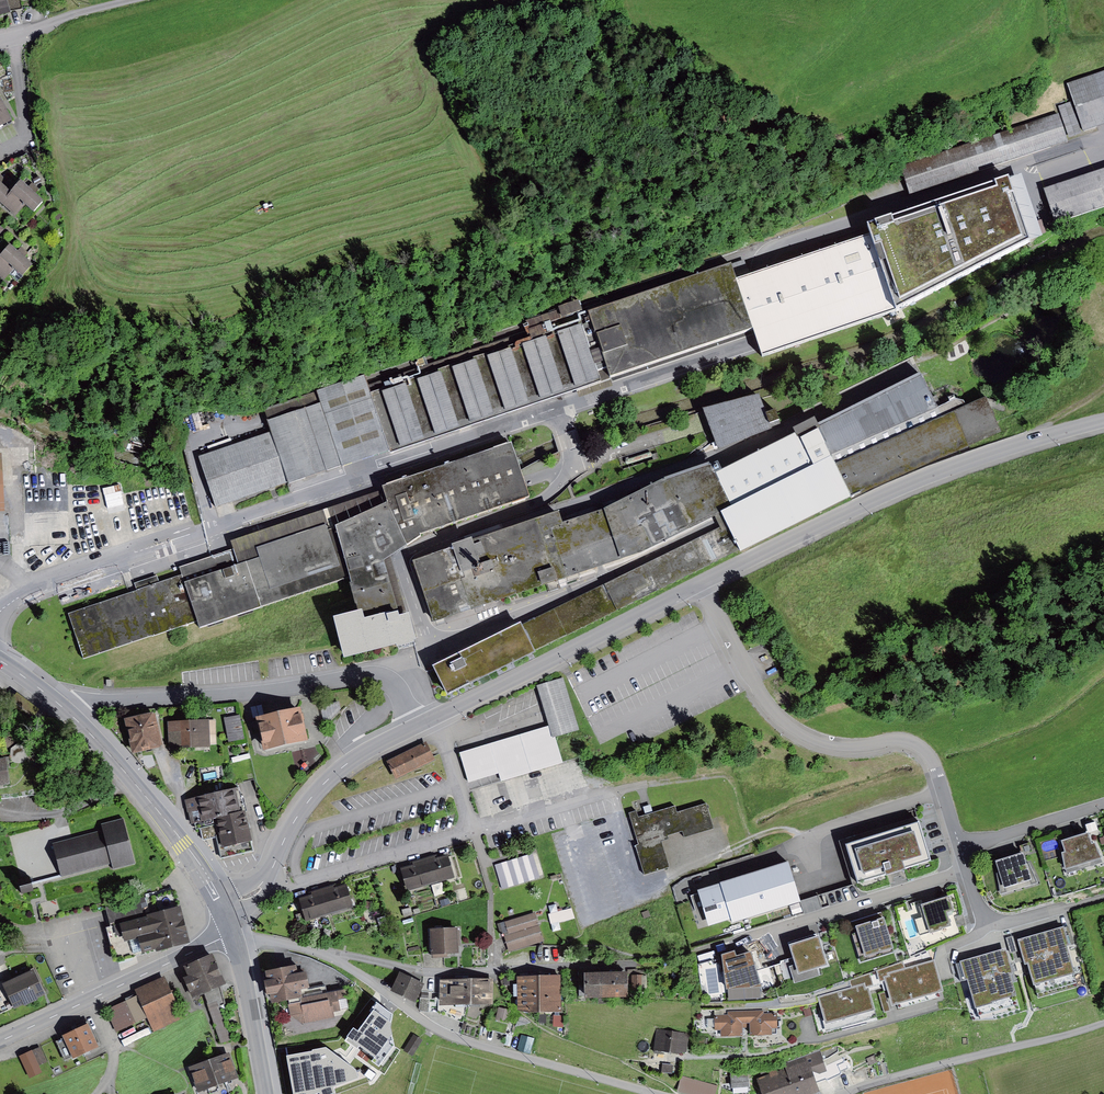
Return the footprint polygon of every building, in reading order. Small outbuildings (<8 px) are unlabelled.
[(12,15),(7,0),(0,0),(0,19),(12,15)] [(1067,88),(1081,134),(1103,127),(1103,77),(1067,88)] [(2,105),(0,106),(0,129),(12,123),(2,105)] [(1056,116),(898,170),(907,196),(1065,142),(1056,116)] [(1060,160),(1055,163),(1052,159),(1040,166),(1045,175),(1063,165),(1060,160)] [(1043,194),(1054,226),(1103,210),(1103,174),(1043,194)] [(10,193),(0,185),(0,204),(0,205),(10,193)] [(43,205),(21,185),(2,206),(15,217),(24,208),(34,216),(43,205)] [(1028,244),(1007,186),(865,229),(870,241),(763,276),(736,285),(731,268),(588,314),(607,379),(752,334),(755,342),(760,357),(894,313),(1028,244)] [(10,247),(0,258),(0,278),(4,281),(13,270),(24,279),(33,268),(10,247)] [(579,300),(559,305),(562,316),(582,311),(579,300)] [(270,437),(198,460),(214,509),(599,384),(580,327),(370,395),(364,378),(315,394),(319,407),(266,424),(270,437)] [(557,514),(411,563),(432,624),(712,520),(719,535),(429,672),(444,703),(1000,432),(984,403),(942,421),(920,377),(818,428),(815,420),(791,432),(794,439),(719,473),(704,470),(662,484),(561,526),(557,514)] [(760,399),(704,415),(717,450),(772,431),(771,428),(780,424),(775,411),(766,414),(760,399)] [(518,464),(510,442),(223,541),(226,549),(174,567),(177,576),(158,582),(156,577),(131,585),(134,592),(64,616),(80,663),(193,626),(196,635),(350,583),(362,617),(366,629),(401,620),(383,564),(419,540),(531,501),(518,464)] [(366,629),(362,617),(335,624),(345,663),(415,645),(408,618),(401,620),(366,629)] [(560,682),(536,689),(548,731),(553,748),(577,741),(560,682)] [(298,711),(253,720),(260,753),(305,744),(298,711)] [(152,715),(122,721),(130,757),(160,751),(152,715)] [(207,722),(167,724),(168,751),(208,749),(207,722)] [(548,731),(459,757),(469,794),(559,768),(553,748),(548,731)] [(424,742),(385,761),(394,779),(433,760),(424,742)] [(10,782),(7,754),(0,755),(0,783),(10,782)] [(188,814),(193,814),(197,832),(201,831),(203,840),(217,837),(222,859),(252,853),(243,815),(239,816),(234,792),(186,803),(188,814)] [(636,810),(628,812),(638,844),(635,845),(644,875),(669,867),(661,841),(669,839),(667,835),(682,831),(684,837),(714,828),(706,803),(677,812),(675,805),(649,813),(638,816),(636,810)] [(135,865),(122,818),(100,825),(102,831),(53,845),(62,878),(110,865),(112,871),(135,865)] [(919,819),(847,841),(858,880),(930,859),(919,819)] [(1095,823),(1088,825),(1090,832),(1098,830),(1095,823)] [(1089,833),(1061,842),(1065,852),(1062,854),(1065,871),(1101,859),(1095,843),(1092,845),(1089,833)] [(434,855),(425,858),(431,882),(455,876),(449,853),(435,857),(434,855)] [(533,853),(496,864),(502,887),(540,876),(540,875),(543,873),(538,853),(533,855),(533,853)] [(1022,854),(995,861),(999,873),(997,873),(1000,895),(1038,884),(1028,863),(1025,863),(1022,854)] [(789,857),(721,878),(721,880),(732,916),(733,919),(802,898),(789,857)] [(414,864),(402,868),(408,888),(431,882),(425,858),(413,861),(414,864)] [(30,879),(18,882),(21,893),(33,890),(30,879)] [(732,916),(721,880),(698,887),(709,923),(732,916)] [(334,885),(323,888),(330,912),(353,906),(347,884),(334,888),(334,885)] [(306,919),(330,912),(323,888),(311,891),(312,894),(300,898),(301,901),(306,919)] [(38,904),(42,921),(94,909),(90,892),(38,904)] [(188,939),(176,892),(146,900),(145,896),(107,906),(111,924),(106,926),(115,959),(188,939)] [(950,892),(922,901),(931,929),(952,923),(948,910),(955,908),(950,892)] [(411,907),(403,908),(404,916),(412,915),(411,907)] [(571,908),(548,913),(551,923),(573,917),(571,908)] [(544,940),(535,912),(500,923),(509,952),(544,940)] [(884,914),(856,922),(865,954),(893,945),(884,914)] [(963,914),(955,916),(958,927),(966,924),(963,914)] [(1064,923),(1017,937),(1025,961),(1027,960),(1033,980),(1034,980),(1039,997),(1078,985),(1074,970),(1076,970),(1068,943),(1070,942),(1064,923)] [(458,926),(430,926),(431,957),(448,957),(448,950),(458,949),(458,926)] [(819,932),(789,941),(798,971),(828,961),(819,932)] [(1006,945),(959,958),(964,977),(967,976),(975,1005),(976,1004),(980,1018),(1019,1007),(1015,991),(1010,971),(1014,970),(1006,945)] [(735,947),(722,950),(727,986),(743,985),(743,992),(761,990),(760,984),(763,984),(751,948),(736,951),(735,947)] [(213,951),(185,963),(189,973),(183,975),(192,996),(205,990),(220,984),(226,981),(213,951)] [(934,958),(887,972),(888,974),(884,975),(892,1003),(896,1002),(898,1009),(942,997),(939,989),(943,989),(934,958)] [(295,962),(265,967),(271,1001),(288,998),(290,1015),(303,1023),(337,1017),(336,1011),(350,1009),(347,987),(328,990),(326,984),(308,987),(305,970),(296,971),(295,962)] [(34,966),(0,982),(0,1012),(45,991),(34,966)] [(614,994),(614,969),(586,969),(585,994),(614,994)] [(614,994),(628,994),(628,969),(614,969),(614,994)] [(424,983),(400,971),(392,988),(416,1000),(424,983)] [(139,993),(106,1009),(116,1031),(146,1017),(153,1031),(185,1017),(164,974),(136,987),(139,993)] [(538,974),(517,974),(518,1005),(528,1008),(538,1008),(538,974)] [(561,974),(538,974),(538,1008),(558,1008),(562,1000),(561,974)] [(470,977),(471,1001),(491,1001),(491,976),(470,977)] [(471,1001),(470,977),(440,978),(440,1002),(471,1001)] [(864,982),(817,997),(826,1031),(877,1017),(875,1007),(869,986),(866,987),(864,982)] [(224,1002),(220,984),(205,990),(211,1010),(209,1011),(220,1042),(231,1039),(219,1004),(224,1002)] [(885,992),(879,993),(884,1011),(890,1009),(885,992)] [(429,999),(420,998),(419,1010),(428,1011),(429,999)] [(512,1010),(499,1006),(495,1018),(509,1022),(512,1010)] [(810,1008),(803,1010),(805,1016),(812,1014),(810,1008)] [(764,1009),(745,1010),(746,1026),(750,1026),(751,1033),(773,1032),(773,1026),(778,1026),(777,1012),(764,1013),(764,1009)] [(743,1027),(746,1026),(745,1010),(727,1011),(728,1014),(714,1014),(715,1030),(721,1029),(721,1034),(743,1033),(743,1027)] [(64,1036),(56,1040),(65,1060),(99,1044),(89,1021),(63,1033),(64,1036)] [(689,1033),(657,1029),(655,1047),(687,1051),(689,1033)] [(423,1038),(414,1032),(404,1049),(412,1054),(423,1038)] [(532,1036),(518,1032),(514,1048),(527,1051),(532,1036)] [(40,1047),(30,1051),(37,1065),(46,1061),(40,1047)] [(785,1067),(796,1093),(808,1093),(821,1089),(815,1073),(828,1068),(820,1049),(784,1063),(785,1067)] [(229,1050),(189,1065),(198,1090),(238,1076),(229,1050)] [(875,1055),(867,1058),(870,1065),(878,1061),(875,1055)] [(824,1071),(827,1078),(849,1067),(845,1058),(840,1060),(841,1063),(824,1071)] [(673,1064),(662,1063),(661,1071),(672,1072),(673,1064)] [(758,1077),(764,1093),(796,1093),(785,1067),(777,1070),(775,1066),(768,1069),(769,1073),(758,1077)] [(748,1071),(731,1072),(732,1085),(749,1084),(748,1071)] [(677,1090),(690,1093),(715,1093),(718,1086),(681,1076),(677,1090)]
